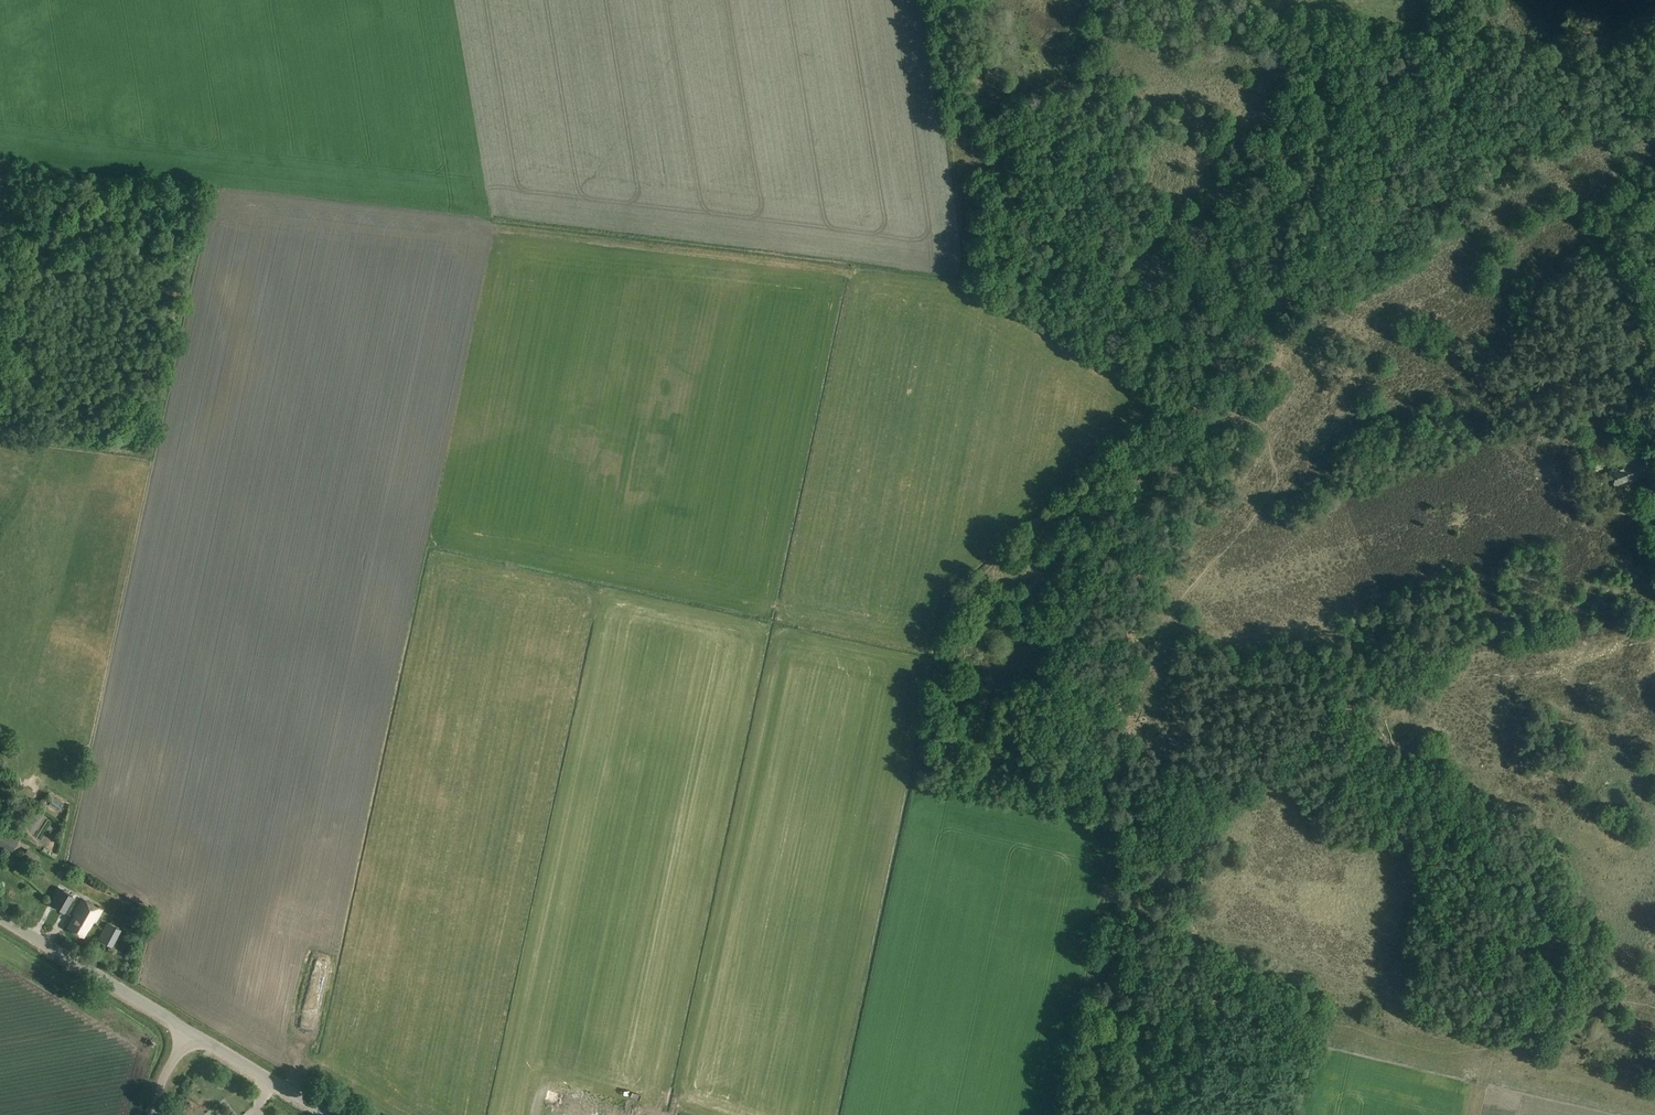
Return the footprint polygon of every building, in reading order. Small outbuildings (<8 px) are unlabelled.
[(1632,482),(1651,474),(1643,456),(1621,465),(1622,467),(1610,471),(1616,486),(1632,480),(1632,482)] [(56,799),(54,808),(66,810),(68,802),(56,799)] [(18,841),(3,831),(0,835),(0,845),(11,852),(18,841)] [(35,864),(40,856),(27,849),(22,857),(35,864)] [(49,903),(64,911),(71,898),(57,889),(49,903)] [(92,928),(102,910),(83,900),(74,916),(75,917),(68,930),(83,938),(89,927),(92,928)] [(107,943),(116,927),(107,923),(99,939),(107,943)]
